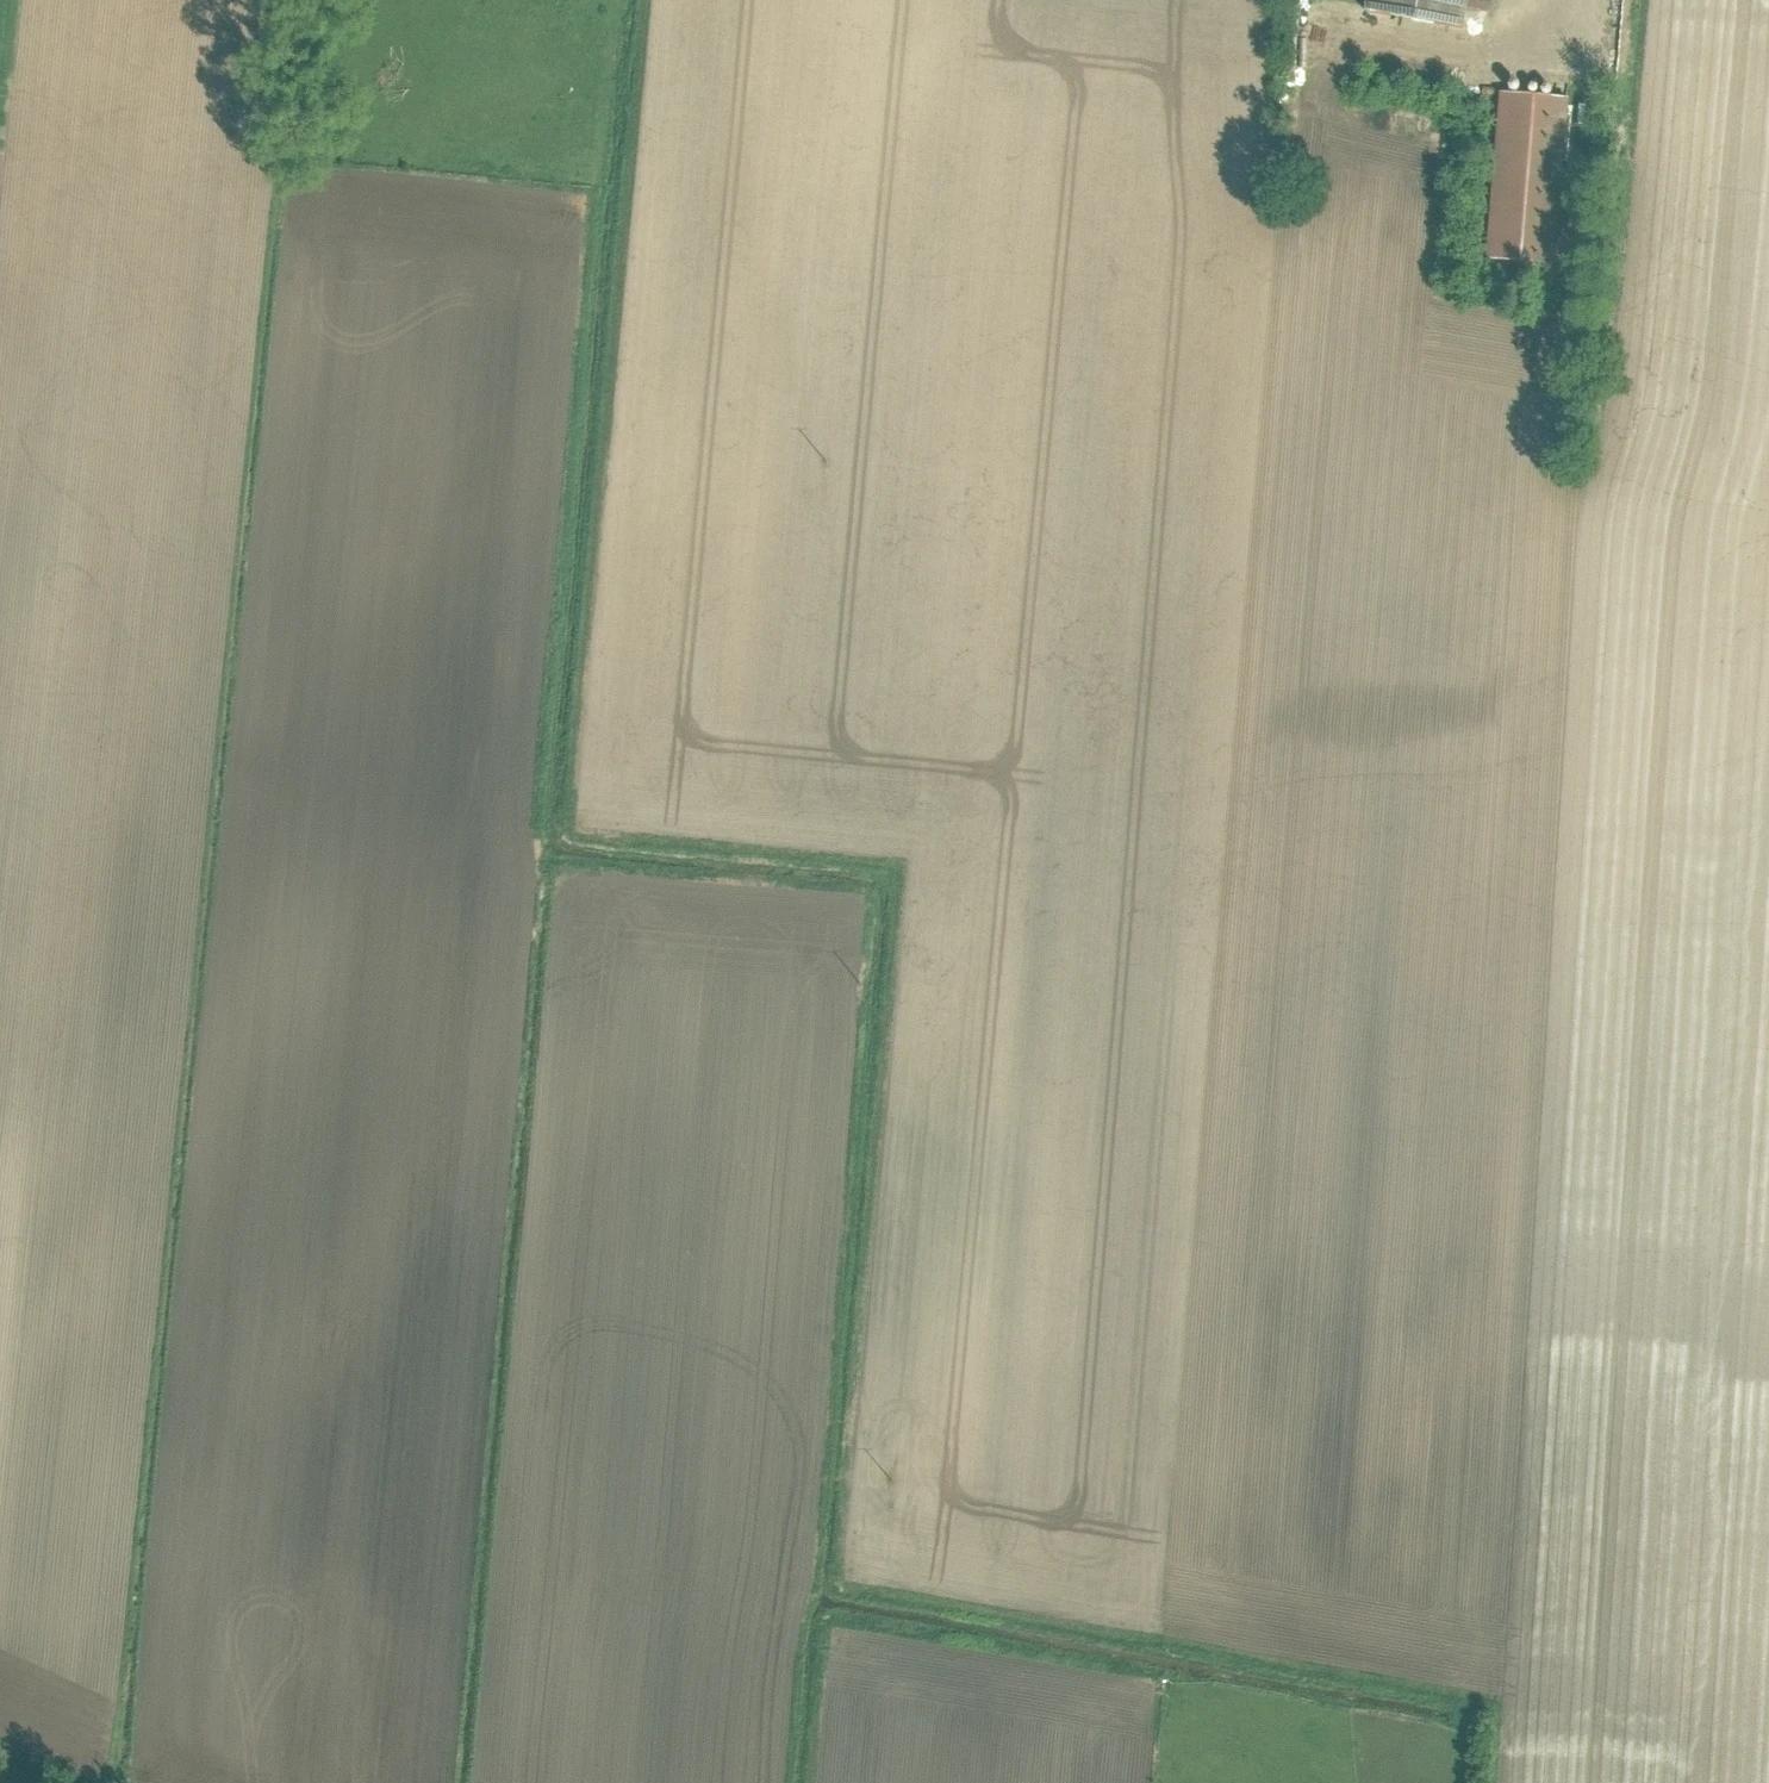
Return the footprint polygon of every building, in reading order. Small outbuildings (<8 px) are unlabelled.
[(1373,7),(1472,26),(1475,8),(1477,0),(1374,0),(1373,7)] [(1475,8),(1498,12),(1501,0),(1477,0),(1475,8)] [(1587,98),(1511,92),(1497,256),(1573,262),(1587,98)]
